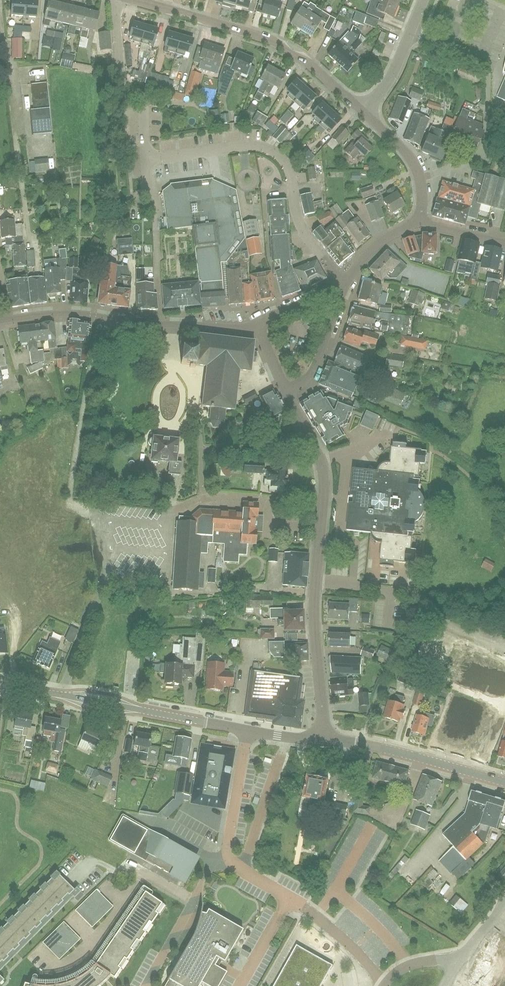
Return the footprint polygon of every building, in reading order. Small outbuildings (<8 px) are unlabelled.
[(23,17),(25,0),(12,0),(10,15),(23,17)] [(34,0),(25,0),(23,17),(23,21),(28,21),(29,17),(36,18),(37,0),(34,0)] [(234,6),(235,6),(237,0),(224,0),(222,6),(233,9),(234,6)] [(257,0),(237,0),(235,6),(247,10),(250,1),(256,3),(257,0)] [(258,2),(264,4),(261,14),(277,18),(281,4),(273,2),(273,0),(259,0),(258,2)] [(286,10),(292,12),(295,0),(289,0),(286,10)] [(379,19),(382,13),(385,15),(393,18),(398,5),(386,0),(371,0),(369,4),(370,4),(366,14),(379,19)] [(50,21),(57,22),(61,5),(49,2),(44,19),(43,25),(49,27),(50,21)] [(290,24),(301,30),(315,8),(316,7),(310,3),(309,5),(303,2),(290,24)] [(74,8),(61,5),(57,22),(69,25),(74,8)] [(75,27),(82,28),(86,11),(87,8),(79,6),(78,9),(74,8),(69,25),(67,34),(73,35),(75,27)] [(328,32),(335,20),(315,8),(301,30),(312,37),(321,21),(326,24),(323,29),(328,32)] [(95,31),(99,14),(86,11),(82,28),(80,38),(87,39),(89,30),(95,31)] [(376,28),(379,21),(367,16),(364,24),(376,28)] [(129,36),(128,40),(133,41),(141,44),(145,27),(133,23),(129,36)] [(13,39),(20,39),(22,27),(14,26),(13,39)] [(328,54),(337,63),(348,52),(359,40),(361,31),(353,26),(350,34),(355,37),(348,45),(342,39),(328,54)] [(20,39),(22,39),(30,40),(31,27),(22,27),(20,39)] [(145,27),(141,44),(149,46),(153,47),(154,43),(158,30),(145,27)] [(99,33),(101,51),(111,50),(110,32),(99,33)] [(375,43),(380,45),(384,34),(380,32),(375,43)] [(168,33),(165,46),(165,47),(163,52),(166,53),(169,54),(169,52),(176,54),(181,37),(168,33)] [(176,54),(183,56),(183,57),(188,59),(193,40),(189,39),(181,37),(176,54)] [(327,37),(322,48),(327,50),(332,39),(327,37)] [(55,38),(52,49),(59,51),(61,39),(55,38)] [(12,39),(12,58),(15,58),(22,58),(22,53),(22,39),(20,39),(12,39)] [(362,43),(359,40),(348,52),(337,63),(347,72),(358,61),(352,55),(355,52),(354,51),(362,43)] [(140,63),(136,78),(142,80),(141,83),(148,85),(153,65),(148,64),(151,53),(148,51),(149,46),(141,44),(139,52),(138,61),(140,63)] [(197,47),(193,62),(200,64),(198,69),(217,75),(219,69),(220,64),(224,50),(208,45),(204,44),(203,49),(197,47)] [(237,53),(232,65),(230,69),(223,66),(219,80),(229,84),(235,70),(250,76),(254,68),(251,66),(253,60),(246,57),(237,53)] [(72,69),(73,63),(72,63),(74,56),(63,54),(61,67),(72,69)] [(261,100),(261,101),(264,95),(277,71),(267,66),(260,79),(265,82),(260,93),(258,92),(254,99),(260,102),(261,100)] [(186,89),(184,95),(191,97),(193,91),(197,80),(199,74),(191,71),(189,78),(186,89)] [(264,95),(268,97),(273,86),(279,89),(286,75),(285,75),(277,71),(264,95)] [(152,73),(148,86),(159,90),(161,85),(167,87),(168,83),(161,81),(162,76),(160,75),(153,73),(152,73)] [(496,98),(504,102),(504,78),(496,98)] [(294,102),(305,89),(296,80),(287,90),(290,93),(288,97),(294,102)] [(32,135),(51,134),(47,83),(31,85),(33,111),(30,111),(32,135)] [(412,98),(420,101),(424,91),(413,87),(409,97),(412,98)] [(305,89),(294,102),(304,111),(315,98),(305,89)] [(410,101),(398,96),(390,118),(402,123),(410,101)] [(440,112),(442,106),(429,99),(426,105),(440,112)] [(313,119),(319,125),(331,112),(321,103),(312,113),(316,116),(313,119)] [(465,125),(467,120),(470,112),(462,109),(459,117),(454,129),(449,139),(455,141),(477,151),(485,133),(465,125)] [(262,127),(267,118),(262,115),(257,112),(252,121),(262,127)] [(331,112),(319,125),(329,133),(341,120),(331,112)] [(426,125),(428,119),(415,114),(413,114),(403,140),(418,146),(426,125)] [(267,133),(271,137),(278,129),(275,126),(275,125),(278,121),(273,116),(270,121),(269,120),(265,126),(269,130),(267,133)] [(449,139),(454,129),(443,124),(441,131),(430,126),(426,135),(428,136),(421,152),(431,156),(432,159),(436,161),(440,159),(441,160),(446,150),(450,152),(455,141),(449,139)] [(279,144),(286,136),(288,133),(281,127),(279,129),(272,137),(277,142),(279,144)] [(335,147),(338,143),(339,144),(349,133),(347,132),(342,127),(331,140),(329,142),(335,147)] [(355,140),(352,143),(345,151),(353,159),(360,152),(366,158),(373,149),(367,144),(369,141),(357,130),(351,137),(355,140)] [(295,143),(290,149),(295,153),(299,147),(295,143)] [(302,164),(311,154),(305,149),(303,151),(299,147),(295,153),(292,156),(296,159),(302,164)] [(52,163),(36,163),(36,171),(51,172),(52,163)] [(316,180),(315,168),(307,168),(309,180),(316,180)] [(442,182),(437,199),(469,208),(472,197),(479,199),(485,175),(473,171),(471,179),(475,180),(472,191),(442,182)] [(437,199),(432,216),(464,225),(465,220),(467,214),(477,217),(481,205),(492,208),(504,211),(504,206),(504,180),(485,175),(479,199),(472,197),(469,208),(437,199)] [(240,245),(245,238),(236,191),(212,180),(209,181),(198,182),(174,185),(170,185),(162,192),(167,230),(192,227),(198,281),(200,281),(202,308),(224,305),(223,299),(226,299),(229,299),(227,271),(226,262),(240,245)] [(362,199),(375,194),(371,186),(360,190),(362,199)] [(397,209),(404,205),(397,193),(396,193),(393,187),(387,191),(391,197),(383,201),(390,213),(393,212),(394,213),(398,211),(397,209)] [(300,196),(304,216),(324,211),(322,200),(312,203),(310,194),(300,196)] [(293,247),(291,247),(290,239),(290,237),(290,236),(290,235),(288,235),(288,232),(288,226),(289,226),(289,223),(289,217),(288,214),(287,214),(286,201),(287,200),(267,201),(267,202),(268,202),(270,236),(272,262),(276,262),(277,271),(274,272),(282,299),(300,292),(291,266),(290,261),(294,260),(293,247)] [(382,216),(377,201),(367,205),(372,220),(382,216)] [(332,209),(334,216),(341,214),(338,207),(332,209)] [(323,213),(328,224),(334,219),(331,212),(323,213)] [(358,243),(369,235),(357,218),(348,224),(342,215),(335,220),(342,230),(346,226),(358,243)] [(14,220),(0,221),(0,235),(0,239),(15,238),(16,246),(23,245),(23,244),(22,245),(21,225),(14,225),(14,220)] [(243,222),(245,236),(258,234),(255,220),(243,222)] [(339,266),(354,254),(346,244),(349,242),(346,239),(344,241),(341,237),(344,235),(334,223),(325,230),(321,225),(312,233),(339,266)] [(437,252),(437,243),(435,243),(435,235),(423,235),(408,238),(402,240),(408,257),(421,260),(423,253),(428,253),(428,252),(437,252)] [(229,305),(254,303),(251,284),(248,284),(246,263),(249,263),(246,247),(245,238),(240,245),(226,262),(227,271),(229,299),(229,305)] [(118,255),(133,254),(132,239),(116,239),(118,255)] [(476,262),(479,243),(462,240),(461,245),(460,245),(460,248),(457,260),(459,261),(457,273),(465,275),(465,273),(472,274),(471,280),(477,281),(480,268),(481,263),(476,262)] [(14,268),(25,267),(23,245),(16,246),(13,246),(12,245),(14,268)] [(497,271),(501,250),(486,247),(481,268),(497,271)] [(37,248),(27,249),(27,254),(30,254),(31,267),(37,267),(37,248)] [(386,274),(386,275),(390,279),(396,279),(400,274),(407,267),(395,256),(393,258),(387,251),(369,270),(380,280),(386,274)] [(86,274),(76,268),(77,259),(70,258),(69,268),(66,268),(65,281),(71,281),(71,298),(75,298),(75,301),(85,302),(86,291),(88,292),(88,286),(87,286),(87,284),(82,284),(83,280),(86,274)] [(57,269),(43,271),(45,279),(44,279),(46,296),(47,295),(49,298),(55,297),(56,294),(61,293),(59,281),(65,280),(63,269),(65,269),(64,259),(60,259),(56,260),(57,269)] [(304,290),(326,278),(316,260),(293,269),(304,290)] [(110,261),(109,265),(103,264),(101,283),(100,283),(98,304),(117,306),(128,307),(130,286),(129,286),(130,278),(130,276),(127,267),(122,266),(116,266),(117,262),(110,261)] [(153,279),(144,279),(143,269),(136,270),(137,310),(157,310),(156,294),(153,294),(153,279)] [(256,303),(276,299),(270,272),(250,276),(256,303)] [(16,279),(16,277),(13,277),(12,273),(5,274),(9,307),(30,305),(27,278),(16,279)] [(498,284),(500,276),(496,276),(493,275),(492,283),(498,284)] [(31,305),(46,303),(43,278),(34,278),(28,279),(31,305)] [(180,307),(201,305),(198,282),(162,285),(164,309),(180,307)] [(383,289),(381,288),(382,286),(363,282),(358,300),(371,304),(371,305),(375,306),(375,305),(377,305),(377,304),(384,306),(387,294),(382,293),(383,289)] [(499,285),(488,282),(484,298),(496,300),(497,293),(499,285)] [(420,306),(425,294),(412,290),(408,302),(420,306)] [(383,331),(398,333),(398,334),(407,336),(409,317),(391,314),(374,312),(353,307),(348,325),(370,330),(370,329),(383,331)] [(67,348),(66,352),(81,353),(81,362),(87,362),(89,346),(87,346),(87,340),(90,340),(91,324),(79,323),(79,322),(69,321),(69,322),(68,322),(67,328),(69,328),(67,348)] [(48,350),(57,349),(54,323),(39,324),(41,341),(47,341),(48,350)] [(41,341),(39,324),(18,327),(20,344),(28,343),(29,352),(31,362),(31,366),(27,368),(30,375),(43,369),(42,367),(45,366),(43,354),(42,350),(37,351),(36,342),(41,341)] [(373,345),(375,339),(382,339),(383,332),(373,331),(372,334),(364,331),(363,333),(347,328),(343,341),(359,346),(361,341),(373,345)] [(189,347),(189,331),(175,330),(175,347),(189,347)] [(257,358),(258,352),(253,351),(254,341),(198,335),(197,341),(196,350),(191,350),(182,349),(182,354),(182,356),(181,364),(189,365),(189,367),(195,368),(195,366),(206,367),(202,401),(202,407),(210,408),(209,418),(209,421),(212,428),(219,429),(224,423),(226,410),(235,411),(235,408),(236,405),(239,376),(239,371),(251,372),(252,362),(256,363),(257,358)] [(428,341),(402,336),(400,345),(426,350),(428,341)] [(370,361),(371,359),(341,346),(337,354),(334,363),(360,374),(364,375),(368,367),(370,361)] [(43,354),(45,366),(52,362),(55,360),(54,352),(43,354)] [(404,358),(387,356),(385,365),(402,368),(404,358)] [(57,359),(57,369),(61,369),(68,369),(68,358),(61,358),(61,359),(57,359)] [(355,386),(360,375),(328,362),(323,373),(319,385),(351,398),(355,386)] [(271,420),(287,412),(277,393),(274,395),(272,390),(259,397),(264,407),(258,410),(265,423),(269,424),(271,422),(271,420)] [(314,427),(315,427),(326,446),(343,435),(339,428),(346,424),(352,407),(327,397),(325,399),(320,391),(299,403),(314,427)] [(245,404),(247,407),(249,405),(248,403),(258,397),(255,392),(242,398),(243,401),(245,404)] [(378,416),(366,411),(365,414),(364,415),(377,421),(378,416)] [(180,476),(181,462),(175,462),(177,441),(176,441),(176,438),(170,438),(170,440),(154,439),(152,439),(150,439),(149,440),(149,441),(148,442),(149,444),(149,445),(150,446),(151,447),(152,447),(153,447),(151,462),(157,463),(157,460),(169,461),(168,474),(180,476)] [(422,500),(421,497),(419,495),(421,481),(419,481),(421,464),(426,465),(427,453),(426,453),(422,453),(422,451),(407,450),(407,445),(394,443),(393,448),(392,448),(391,464),(387,464),(383,466),(382,467),(380,469),(379,473),(354,470),(351,499),(347,531),(367,533),(372,534),(373,538),(375,541),(376,542),(378,543),(382,544),(380,561),(381,561),(381,567),(394,568),(395,562),(410,564),(410,562),(414,563),(415,563),(416,551),(411,551),(413,538),(413,534),(415,534),(417,520),(418,519),(420,517),(422,514),(423,511),(423,509),(424,506),(423,503),(422,500)] [(264,463),(244,462),(243,473),(263,474),(264,465),(264,463)] [(291,484),(291,481),(289,479),(287,478),(287,477),(286,477),(287,469),(268,468),(267,480),(264,479),(264,486),(269,486),(268,492),(285,493),(285,486),(289,486),(291,484)] [(243,513),(207,511),(200,511),(195,515),(192,518),(179,517),(178,523),(177,522),(173,577),(172,590),(198,591),(198,588),(203,589),(204,574),(199,573),(200,554),(206,554),(207,543),(224,545),(223,562),(238,563),(238,555),(246,555),(247,543),(255,544),(256,532),(262,533),(263,525),(263,516),(257,516),(258,504),(244,503),(243,513)] [(277,563),(278,550),(269,549),(268,562),(277,563)] [(306,587),(309,555),(285,553),(282,585),(306,587)] [(496,566),(486,560),(482,568),(492,573),(496,566)] [(260,609),(260,605),(260,597),(260,595),(247,595),(246,608),(260,609)] [(260,597),(260,605),(272,606),(272,597),(260,597)] [(349,612),(358,612),(359,599),(350,599),(350,604),(330,603),(329,619),(349,620),(349,612)] [(270,608),(270,618),(278,618),(278,626),(284,626),(285,633),(285,634),(297,634),(297,630),(303,630),(303,628),(304,627),(304,623),(303,622),(303,619),(304,618),(304,614),(303,613),(303,611),(293,612),(287,612),(287,608),(278,608),(272,608),(270,608)] [(52,618),(50,622),(64,628),(66,624),(52,618)] [(78,631),(71,628),(66,640),(73,643),(78,631)] [(260,629),(260,630),(258,629),(257,636),(260,636),(260,639),(268,639),(274,639),(274,629),(260,629)] [(165,684),(166,684),(166,686),(173,687),(173,685),(180,685),(181,677),(193,678),(194,668),(201,669),(204,648),(205,635),(196,634),(195,638),(182,638),(182,645),(180,645),(179,654),(175,654),(174,664),(166,664),(166,665),(160,664),(160,673),(165,673),(165,684)] [(351,647),(351,634),(330,634),(330,647),(351,647)] [(61,641),(53,637),(47,650),(41,665),(42,665),(41,666),(49,669),(52,660),(57,662),(60,656),(55,654),(61,641)] [(284,645),(284,642),(268,642),(268,651),(272,656),(274,658),(294,658),(294,661),(308,661),(307,644),(293,644),(284,645)] [(33,661),(41,665),(47,650),(39,647),(33,661)] [(378,656),(396,664),(400,655),(382,647),(378,656)] [(373,659),(375,652),(364,648),(363,650),(361,655),(373,659)] [(361,674),(361,658),(331,657),(329,657),(330,673),(332,672),(347,673),(361,674)] [(208,663),(208,669),(206,689),(221,690),(222,685),(232,686),(232,673),(223,672),(223,670),(223,664),(208,663)] [(402,670),(397,681),(416,689),(421,677),(402,670)] [(300,683),(301,678),(252,671),(246,715),(256,716),(255,717),(274,720),(274,724),(299,728),(303,702),(298,702),(301,683),(300,683)] [(347,673),(332,672),(333,679),(331,679),(332,695),(339,695),(339,696),(348,696),(354,695),(353,687),(354,687),(353,679),(347,679),(347,673)] [(421,707),(425,692),(418,689),(413,704),(421,707)] [(359,707),(369,706),(368,693),(358,694),(359,707)] [(404,719),(405,711),(403,710),(404,705),(402,704),(404,698),(396,696),(395,702),(389,701),(384,718),(386,718),(386,720),(390,721),(392,720),(399,722),(400,718),(401,718),(404,719)] [(33,741),(35,728),(30,727),(32,715),(17,713),(15,726),(15,727),(15,729),(22,730),(23,728),(27,729),(25,740),(24,746),(25,747),(25,751),(31,752),(32,748),(33,741)] [(413,732),(414,732),(414,734),(418,735),(419,734),(425,735),(428,725),(432,726),(435,716),(424,713),(424,717),(417,715),(413,732)] [(448,717),(441,735),(454,740),(459,729),(464,731),(469,720),(456,715),(454,719),(448,717)] [(56,732),(54,741),(52,751),(61,752),(63,742),(64,730),(59,729),(60,721),(53,719),(53,718),(48,717),(48,719),(45,718),(43,730),(44,730),(44,736),(51,737),(52,732),(56,732)] [(481,726),(473,744),(486,749),(491,738),(496,740),(501,729),(488,724),(486,728),(481,726)] [(108,747),(114,735),(108,732),(107,735),(96,730),(96,732),(86,728),(81,740),(96,747),(99,741),(103,743),(102,745),(108,747)] [(147,762),(151,736),(136,733),(135,741),(134,746),(140,747),(137,760),(147,762)] [(188,760),(191,740),(176,737),(173,757),(179,758),(178,766),(186,768),(187,760),(188,760)] [(130,753),(133,740),(126,739),(123,752),(130,753)] [(227,783),(226,782),(231,752),(209,748),(209,747),(202,746),(192,802),(223,807),(227,783)] [(47,759),(45,766),(56,769),(58,762),(47,759)] [(372,779),(389,783),(393,767),(377,762),(372,779)] [(409,771),(393,767),(389,783),(405,787),(409,771)] [(95,770),(91,780),(109,787),(113,778),(97,771),(95,770)] [(185,774),(179,773),(176,793),(175,801),(183,802),(183,800),(188,801),(189,795),(190,795),(193,775),(185,774)] [(414,800),(423,804),(432,779),(423,775),(414,800)] [(346,825),(348,819),(346,818),(348,806),(325,802),(329,780),(308,777),(304,797),(302,797),(300,809),(314,811),(313,814),(339,819),(338,822),(346,825)] [(442,782),(432,779),(423,804),(432,807),(442,782)] [(369,813),(370,807),(362,806),(365,792),(358,791),(354,812),(369,814),(369,813)] [(439,861),(452,875),(453,873),(459,879),(475,863),(470,858),(486,842),(486,841),(490,828),(497,830),(499,828),(504,807),(504,802),(503,801),(502,801),(502,800),(496,798),(496,799),(487,796),(482,795),(483,794),(477,792),(477,793),(475,793),(472,791),(471,795),(465,814),(442,835),(453,847),(454,847),(439,861)] [(428,824),(431,815),(416,810),(412,820),(411,824),(425,830),(428,824)] [(195,863),(156,842),(157,840),(158,838),(123,819),(111,841),(161,869),(161,868),(164,870),(163,870),(184,882),(195,863)] [(393,878),(397,873),(409,859),(406,856),(389,875),(393,878)] [(433,869),(422,880),(430,888),(434,883),(431,880),(438,873),(433,869)] [(81,892),(76,887),(75,889),(56,872),(55,873),(56,874),(45,885),(44,884),(45,885),(34,896),(33,895),(34,896),(23,907),(22,906),(23,908),(12,918),(11,917),(11,918),(12,919),(2,929),(0,928),(0,929),(1,930),(0,931),(0,971),(4,967),(5,966),(16,955),(71,899),(73,897),(74,899),(81,892)] [(103,954),(95,965),(87,972),(81,977),(75,980),(68,983),(61,985),(57,985),(99,985),(103,983),(104,981),(106,979),(110,976),(114,979),(120,969),(118,967),(124,959),(126,961),(133,951),(131,949),(136,941),(139,942),(145,933),(148,923),(151,924),(155,913),(162,904),(145,892),(103,954)] [(462,914),(469,905),(457,895),(450,904),(462,914)] [(92,928),(99,921),(106,914),(89,897),(75,911),(92,928)] [(224,962),(243,930),(208,910),(205,914),(201,913),(199,921),(196,928),(194,936),(191,941),(189,945),(165,985),(199,985),(201,983),(207,985),(219,985),(227,972),(215,965),(217,962),(218,959),(224,962)] [(50,936),(66,952),(66,953),(80,939),(64,922),(50,936)] [(504,974),(504,946),(492,941),(489,947),(481,943),(461,985),(500,985),(504,974)] [(334,965),(298,945),(275,985),(322,985),(334,965)]
